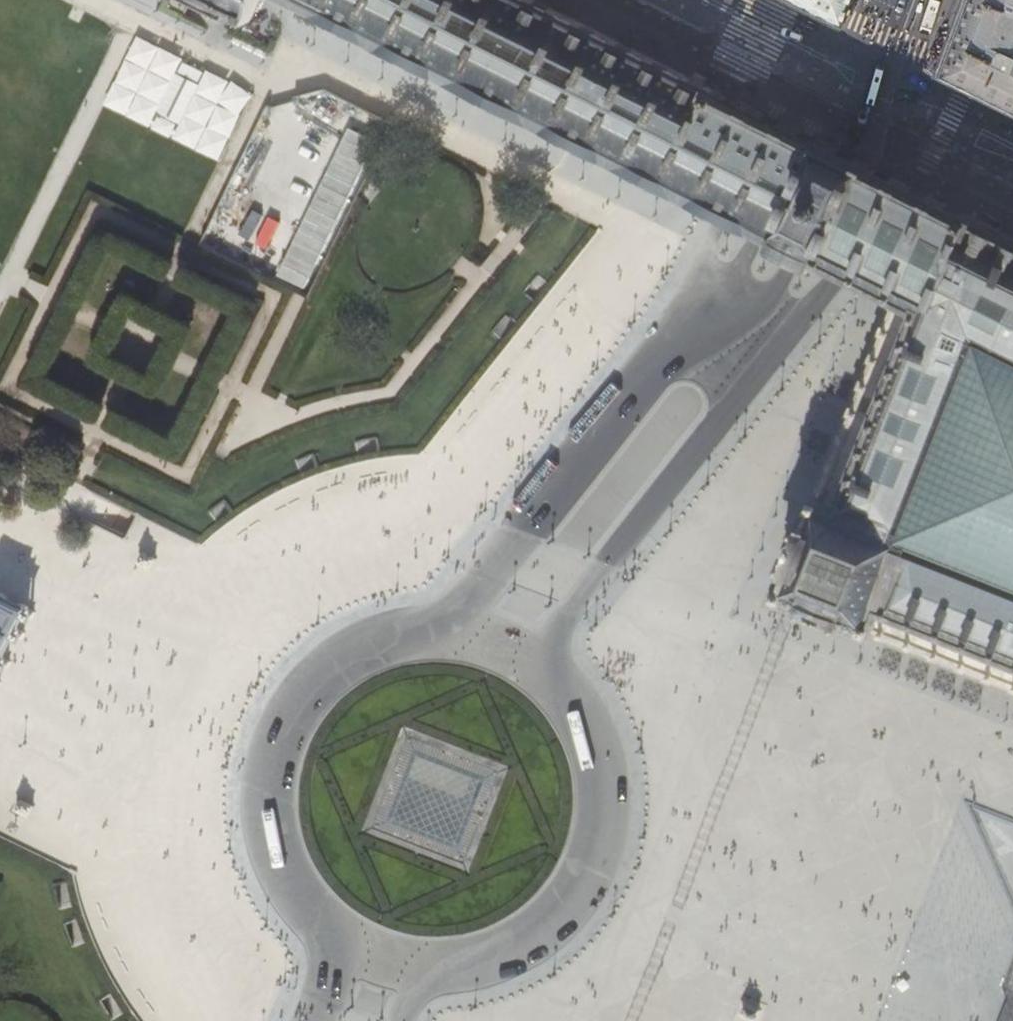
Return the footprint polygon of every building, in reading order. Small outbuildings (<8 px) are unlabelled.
[(210,1),(225,8),(227,5),(237,10),(236,14),(243,17),(250,21),(261,0),(210,0),(210,1)] [(867,386),(859,408),(855,406),(853,411),(857,412),(848,434),(845,433),(843,438),(846,439),(838,462),(834,460),(832,465),(836,466),(827,489),(824,487),(821,495),(820,495),(815,506),(817,506),(786,584),(785,584),(781,595),(786,597),(791,599),(792,597),(843,617),(867,627),(867,628),(877,632),(878,631),(887,635),(888,632),(910,640),(909,644),(911,645),(914,646),(915,642),(937,651),(936,655),(941,657),(942,653),(964,662),(963,665),(968,667),(969,664),(991,672),(990,676),(995,678),(996,675),(1012,681),(1012,577),(1007,575),(1007,573),(1003,571),(998,570),(998,571),(978,564),(979,562),(975,560),(970,558),(969,560),(951,553),(952,551),(948,549),(943,547),(942,549),(919,540),(920,539),(908,535),(914,521),(912,520),(915,513),(916,510),(917,507),(919,501),(921,502),(923,498),(924,494),(923,493),(930,474),(932,475),(933,470),(935,467),(933,466),(940,447),(942,448),(945,440),(944,439),(951,420),(953,421),(954,417),(956,413),(954,413),(961,393),(963,394),(966,386),(965,386),(972,367),(974,368),(976,363),(977,360),(975,359),(978,352),(979,349),(980,346),(982,341),(984,341),(985,339),(991,342),(994,343),(995,341),(1012,350),(1012,352),(1012,353),(1012,240),(997,232),(975,221),(976,220),(967,215),(966,216),(945,205),(919,192),(891,178),(886,176),(881,173),(872,168),(873,166),(864,162),(863,162),(853,157),(852,157),(842,151),(842,152),(830,146),(830,145),(821,140),(820,142),(810,137),(776,120),(773,119),(736,100),(733,99),(723,94),(724,93),(714,88),(714,89),(707,86),(701,83),(666,65),(535,0),(305,0),(312,4),(311,5),(320,10),(321,8),(355,25),(354,27),(372,35),(372,34),(389,42),(388,44),(406,52),(406,51),(423,59),(422,61),(439,69),(440,68),(457,76),(456,77),(486,92),(487,91),(506,100),(505,102),(523,111),(535,117),(536,115),(553,124),(552,126),(563,131),(571,135),(572,133),(590,142),(589,144),(607,153),(608,151),(617,156),(626,160),(625,162),(643,171),(644,169),(654,174),(662,178),(661,180),(667,183),(680,189),(681,187),(691,192),(699,196),(698,198),(710,205),(716,208),(717,206),(720,207),(726,210),(731,212),(732,214),(734,215),(734,216),(753,226),(754,224),(763,228),(771,232),(770,234),(775,236),(773,240),(778,243),(777,245),(776,245),(773,250),(785,257),(785,256),(793,259),(815,270),(818,271),(821,272),(824,271),(826,271),(828,270),(829,269),(831,267),(834,263),(850,271),(852,272),(863,279),(868,282),(869,280),(880,286),(890,291),(891,292),(890,293),(897,296),(894,303),(898,305),(890,327),(886,325),(884,330),(888,331),(880,354),(876,352),(874,357),(877,358),(869,381),(866,379),(864,384),(867,386)] [(835,25),(835,24),(839,17),(844,8),(847,0),(784,0),(834,25),(835,25)] [(934,75),(991,104),(1012,115),(1012,0),(961,0),(954,21),(942,53),(938,62),(934,75)] [(256,23),(244,54),(272,64),(283,34),(256,23)] [(232,143),(253,87),(186,62),(189,56),(136,36),(116,88),(123,91),(120,100),(149,111),(143,127),(218,155),(224,140),(232,143)] [(517,1020),(733,1020),(961,455),(342,192),(294,293),(290,291),(246,382),(236,403),(203,470),(166,452),(142,509),(15,807),(517,1020)] [(908,535),(920,539),(919,540),(942,549),(943,547),(948,549),(952,551),(951,553),(969,560),(970,558),(975,560),(979,562),(978,564),(998,571),(998,570),(1003,571),(1007,573),(1007,575),(1012,577),(1012,353),(1012,352),(1012,350),(995,341),(994,343),(991,342),(985,339),(984,341),(982,341),(980,346),(979,349),(978,352),(975,359),(977,360),(976,363),(974,368),(972,367),(965,386),(966,386),(963,394),(961,393),(954,413),(956,413),(954,417),(953,421),(951,420),(944,439),(945,440),(942,448),(940,447),(933,466),(935,467),(933,470),(932,475),(930,474),(923,493),(924,494),(923,498),(921,502),(919,501),(917,507),(916,510),(915,513),(912,520),(914,521),(908,535)] [(2,665),(9,669),(13,661),(6,657),(11,646),(16,636),(23,640),(27,632),(20,628),(23,621),(26,615),(33,619),(37,611),(30,608),(31,606),(16,598),(0,591),(0,668),(2,665)] [(479,890),(529,764),(399,715),(349,843),(479,890)] [(986,1009),(986,1011),(982,1020),(1012,1020),(1012,941),(986,1009)] [(762,1010),(747,1005),(743,1015),(758,1020),(762,1010)]
